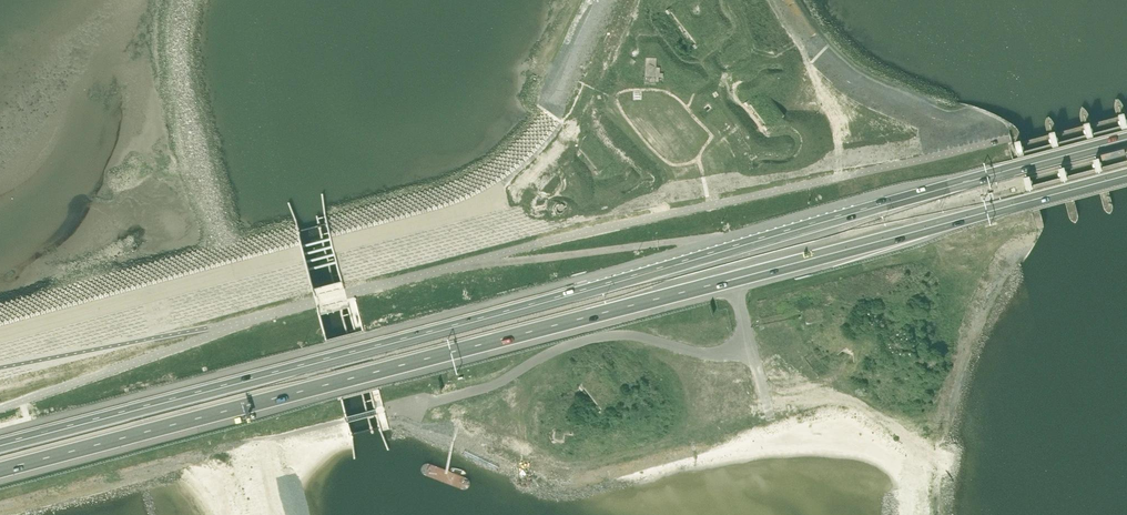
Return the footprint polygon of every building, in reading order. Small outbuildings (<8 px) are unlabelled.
[(1118,115),(1120,123),(1122,129),(1126,128),(1126,122),(1126,121),(1125,113),(1118,115)] [(1090,122),(1083,124),(1085,132),(1087,138),(1094,136),(1092,130),(1090,122)] [(1056,131),(1049,133),(1051,141),(1053,147),(1060,145),(1058,139),(1056,131)] [(1021,140),(1014,142),(1018,156),(1025,154),(1023,148),(1021,140)] [(1102,161),(1125,154),(1124,149),(1101,155),(1102,161)] [(1101,165),(1100,158),(1093,160),(1094,167),(1096,173),(1103,171),(1101,165)] [(1067,174),(1065,167),(1058,169),(1060,176),(1062,181),(1068,180),(1067,174)] [(1032,183),(1030,176),(1023,178),(1027,190),(1034,189),(1032,183)] [(510,208),(508,207),(510,200),(504,198),(502,205),(499,204),(496,212),(508,215),(510,208)] [(555,212),(557,216),(561,216),(564,214),(564,210),(562,207),(558,207),(555,209),(555,212)] [(464,401),(462,409),(475,413),(477,405),(464,401)] [(566,429),(550,428),(549,444),(565,445),(566,429)]
